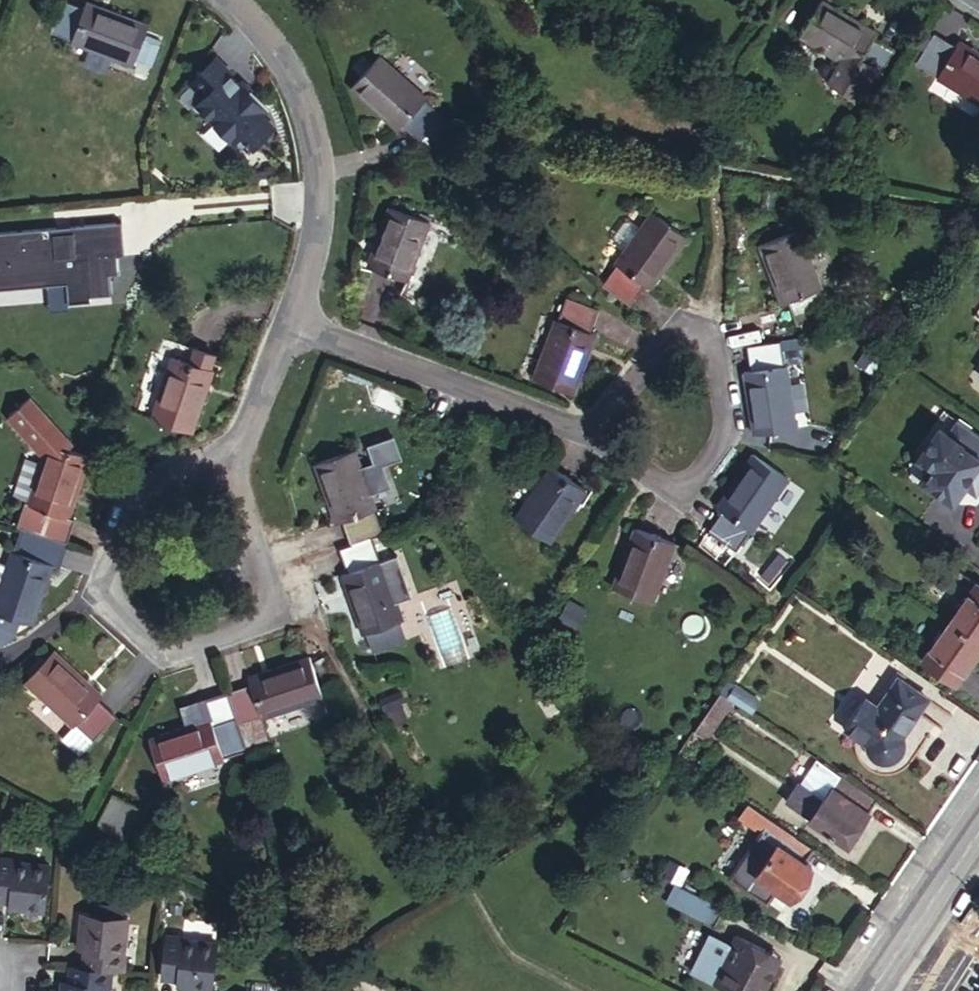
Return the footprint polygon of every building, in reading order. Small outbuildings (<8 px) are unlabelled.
[(149,24),(90,2),(87,8),(66,0),(64,0),(52,32),(75,39),(74,44),(134,67),(149,24)] [(826,0),(823,0),(801,37),(842,62),(854,70),(858,66),(873,75),(878,78),(897,49),(876,35),(877,32),(826,0)] [(960,39),(957,45),(936,32),(918,62),(938,75),(936,78),(978,105),(978,50),(960,39)] [(424,93),(376,51),(349,83),(396,125),(401,120),(417,134),(438,110),(422,96),(424,93)] [(238,131),(252,145),(280,118),(213,52),(186,79),(200,94),(192,102),(212,121),(202,132),(220,150),(238,131)] [(854,70),(842,62),(831,81),(859,96),(865,88),(873,75),(858,66),(854,70)] [(878,78),(873,75),(865,88),(870,91),(878,78)] [(407,274),(429,218),(389,203),(368,257),(407,274)] [(606,284),(633,304),(648,282),(655,286),(690,238),(654,211),(619,260),(621,263),(606,284)] [(0,228),(0,284),(46,281),(48,308),(66,306),(65,298),(110,295),(108,271),(122,270),(119,220),(0,228)] [(824,290),(802,227),(759,241),(780,304),(789,301),(797,325),(827,314),(820,291),(824,290)] [(564,318),(593,329),(601,308),(572,296),(564,318)] [(601,333),(593,329),(564,318),(560,317),(537,376),(578,392),(601,333)] [(169,353),(186,359),(190,344),(174,339),(169,353)] [(779,339),(744,344),(747,370),(743,371),(752,432),(796,426),(786,365),(783,365),(779,339)] [(186,359),(205,365),(209,350),(190,344),(186,359)] [(168,353),(150,411),(190,424),(208,366),(205,365),(186,359),(169,353),(168,353)] [(51,437),(72,445),(75,438),(32,395),(10,418),(34,444),(48,434),(51,437)] [(946,410),(937,424),(957,438),(967,425),(946,410)] [(967,425),(957,438),(937,424),(916,452),(930,462),(920,475),(956,501),(966,488),(978,470),(978,433),(967,425)] [(43,456),(51,437),(48,434),(34,444),(43,456)] [(33,499),(25,523),(57,533),(65,509),(72,511),(93,452),(72,445),(51,437),(43,456),(29,497),(33,499)] [(371,531),(376,529),(367,505),(372,503),(351,445),(312,459),(332,517),(337,515),(346,540),(371,531)] [(726,508),(752,526),(755,528),(790,477),(753,452),(718,503),(726,508)] [(547,539),(584,489),(549,464),(513,515),(547,539)] [(966,488),(978,497),(978,470),(966,488)] [(737,547),(752,526),(726,508),(711,529),(737,547)] [(57,533),(72,538),(80,515),(72,511),(65,509),(57,533)] [(660,578),(677,540),(621,513),(603,551),(660,578)] [(72,538),(57,533),(25,523),(17,545),(15,545),(0,588),(0,607),(23,614),(35,618),(56,559),(64,561),(72,538)] [(346,540),(338,543),(346,568),(339,571),(359,630),(361,629),(402,615),(404,614),(383,556),(380,556),(371,531),(346,540)] [(978,644),(978,584),(950,623),(978,644)] [(23,614),(0,607),(0,622),(18,629),(23,614)] [(402,615),(361,629),(367,647),(408,632),(402,615)] [(978,652),(978,644),(950,623),(922,661),(955,684),(978,652)] [(103,688),(57,641),(27,672),(72,719),(61,730),(79,747),(117,709),(100,691),(103,688)] [(250,676),(228,684),(239,718),(261,710),(262,715),(265,714),(324,693),(309,649),(247,670),(250,676)] [(922,694),(896,674),(875,702),(865,695),(845,724),(867,740),(866,746),(868,755),(870,758),(873,760),(878,763),(882,765),(886,765),(890,765),(894,764),(897,761),(903,754),(905,750),(905,745),(903,737),(897,729),(922,694)] [(239,718),(228,684),(205,693),(210,711),(149,732),(164,772),(224,752),(223,748),(246,741),(239,718)] [(717,701),(729,711),(736,701),(723,692),(717,701)] [(717,701),(695,732),(708,740),(729,711),(717,701)] [(239,718),(246,741),(271,733),(265,714),(262,715),(261,710),(239,718)] [(783,798),(809,816),(839,772),(815,756),(799,780),(797,779),(783,798)] [(849,844),(880,800),(839,772),(809,816),(849,844)] [(157,800),(129,786),(114,817),(142,830),(157,800)] [(788,830),(749,803),(739,816),(779,843),(788,830)] [(805,862),(815,848),(788,830),(779,843),(805,862)] [(813,868),(805,862),(779,843),(756,875),(790,900),(813,868)] [(4,897),(19,898),(19,904),(41,905),(44,861),(8,859),(8,855),(0,855),(0,896),(4,897)] [(671,867),(666,877),(677,883),(684,886),(688,889),(693,878),(671,867)] [(790,900),(756,875),(749,884),(783,909),(790,900)] [(668,901),(691,912),(692,909),(677,901),(684,886),(677,883),(668,901)] [(692,909),(700,895),(688,889),(684,886),(677,901),(692,909)] [(717,926),(726,908),(700,895),(692,909),(691,912),(717,926)] [(79,909),(78,932),(85,933),(84,948),(83,962),(111,964),(125,965),(126,949),(123,949),(124,913),(79,909)] [(188,973),(187,979),(211,981),(214,934),(178,932),(178,928),(161,927),(157,971),(173,972),(188,973)] [(85,933),(78,932),(77,948),(84,948),(85,933)] [(739,954),(746,940),(740,937),(733,950),(737,952),(739,954)] [(746,940),(739,954),(737,952),(729,966),(726,965),(716,985),(726,990),(761,990),(764,986),(766,987),(776,969),(762,961),(766,952),(746,940)] [(781,960),(766,952),(762,961),(776,969),(781,960)] [(111,964),(83,962),(69,961),(67,976),(67,990),(107,990),(107,979),(110,979),(111,964)] [(282,981),(253,980),(252,990),(282,990),(282,981)] [(342,985),(335,981),(331,990),(339,990),(342,985)]
